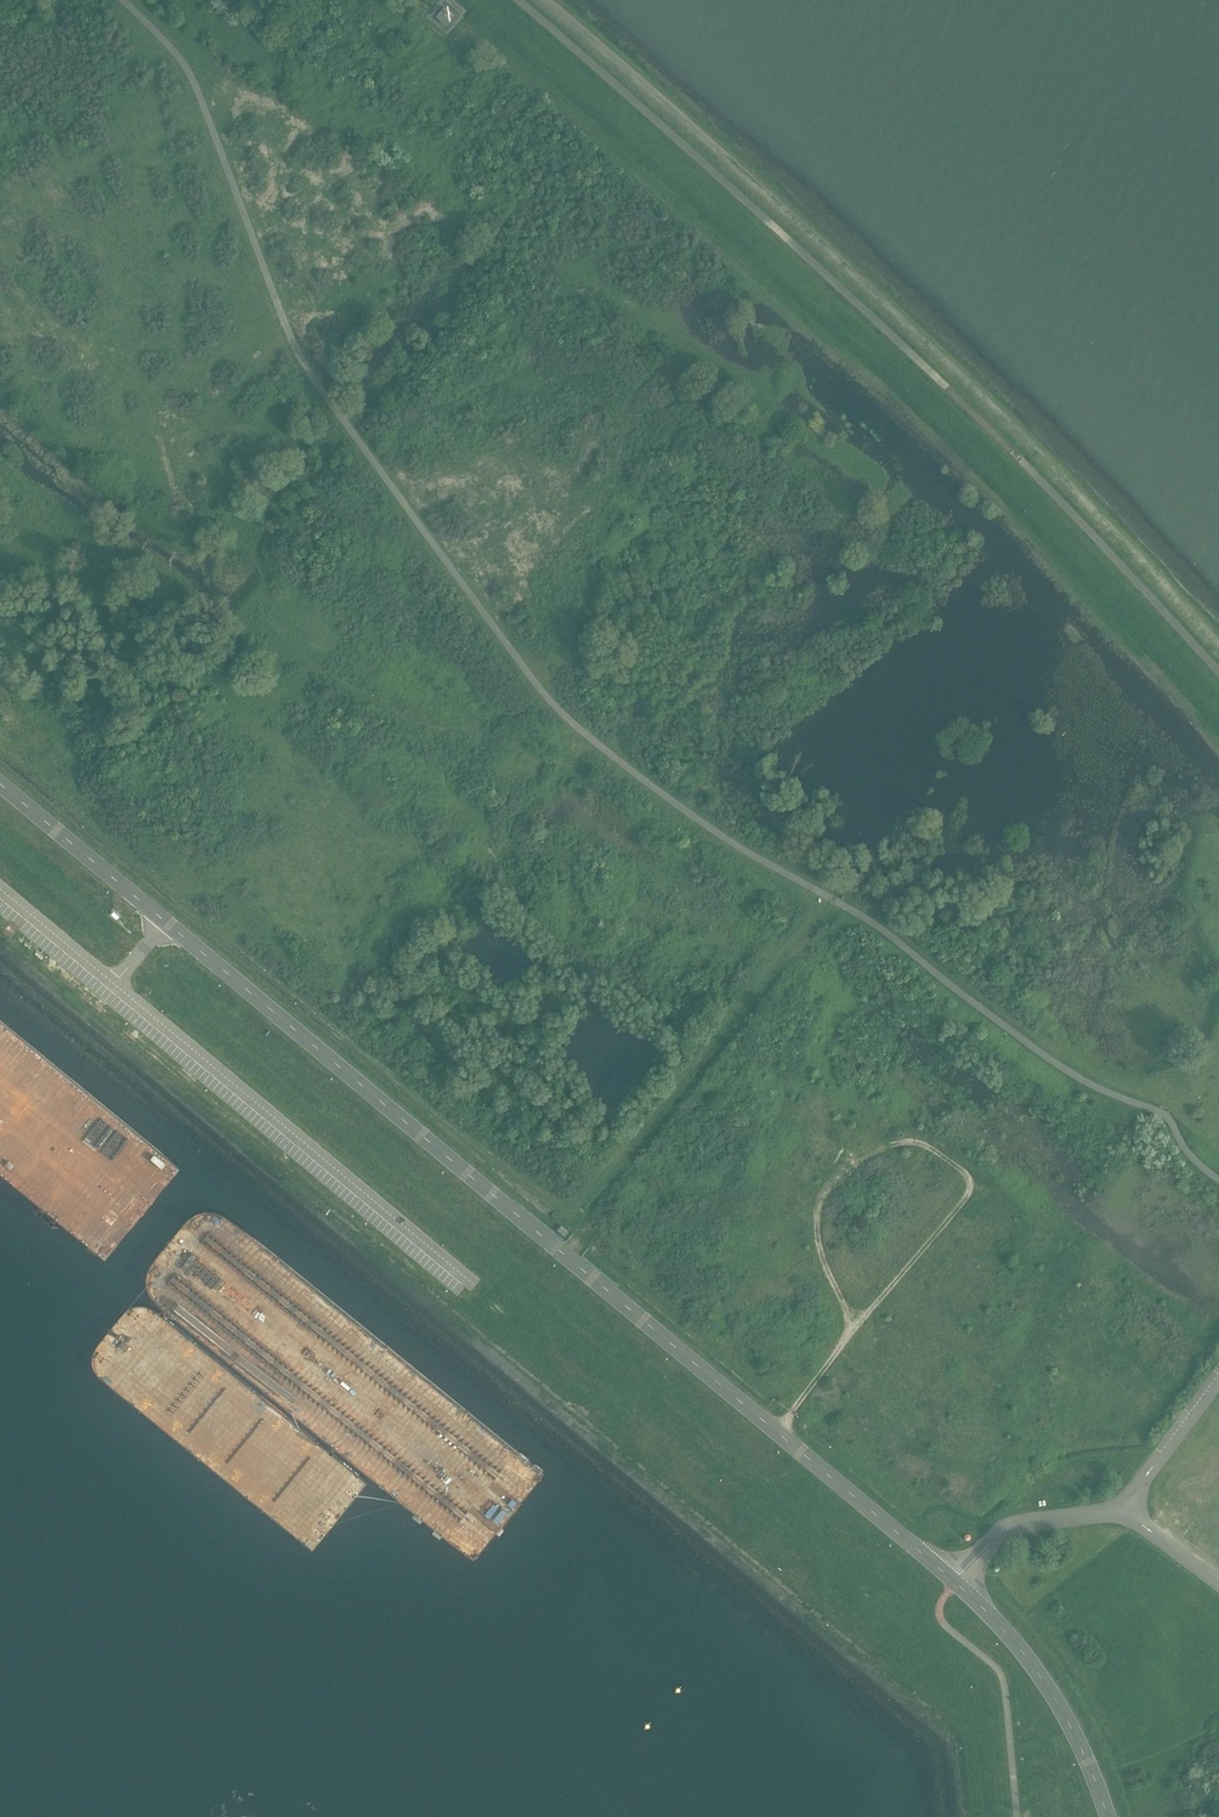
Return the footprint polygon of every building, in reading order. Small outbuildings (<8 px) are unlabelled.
[(446,25),(454,16),(445,8),(437,17),(446,25)] [(569,1232),(567,1230),(561,1225),(556,1231),(564,1238),(569,1232)]
